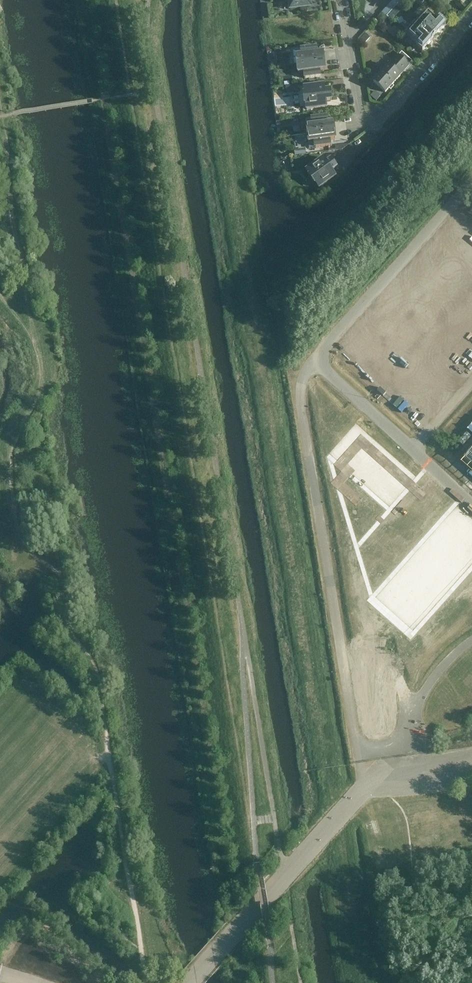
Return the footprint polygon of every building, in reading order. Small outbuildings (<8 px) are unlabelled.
[(284,1),(289,0),(290,9),(311,7),(310,0),(284,0),(284,1)] [(393,1),(401,9),(409,0),(394,0),(393,1)] [(401,9),(393,1),(384,12),(389,16),(394,11),(397,14),(401,9)] [(434,38),(446,25),(440,20),(437,22),(426,12),(416,22),(434,38)] [(423,51),(434,38),(416,22),(407,32),(419,43),(416,45),(423,51)] [(296,56),(297,64),(324,61),(323,52),(317,53),(316,47),(301,49),(296,50),(297,56),(296,56)] [(388,65),(373,82),(385,93),(400,76),(400,75),(409,65),(399,56),(389,66),(388,65)] [(324,61),(297,64),(298,73),(304,72),(305,78),(320,77),(319,71),(325,70),(324,61)] [(310,87),(304,88),(304,94),(303,94),(305,104),(306,103),(306,110),(326,107),(326,101),(332,100),(331,91),(325,92),(324,85),(323,86),(323,84),(310,85),(310,87)] [(307,125),(308,134),(334,131),(333,122),(327,123),(327,117),(312,118),(312,119),(306,120),(307,125)] [(334,131),(308,134),(309,143),(315,142),(315,148),(330,146),(330,140),(336,139),(334,131)] [(321,160),(320,158),(313,163),(315,165),(306,171),(310,176),(309,176),(315,184),(315,183),(319,188),(336,176),(332,171),(337,168),(331,160),(326,164),(323,159),(321,160)] [(435,490),(365,572),(378,583),(448,501),(435,490)]
